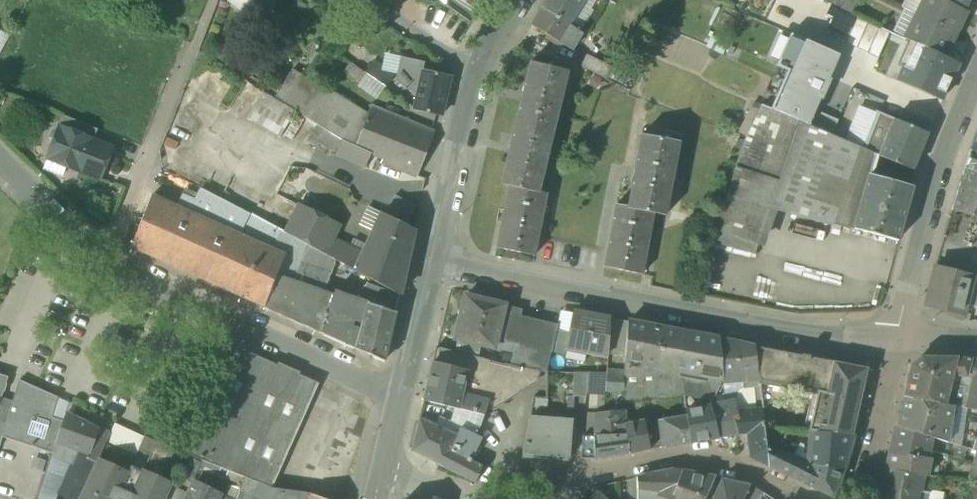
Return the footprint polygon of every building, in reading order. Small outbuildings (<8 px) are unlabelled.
[(265,10),(251,0),(228,0),(228,1),(257,22),(265,10)] [(265,10),(272,0),(251,0),(265,10)] [(479,11),(486,0),(460,0),(479,11)] [(542,10),(569,26),(585,0),(548,0),(542,10)] [(830,5),(832,6),(841,10),(846,0),(833,0),(830,5)] [(841,10),(850,14),(857,0),(846,0),(841,10)] [(916,15),(923,0),(905,0),(901,8),(905,9),(916,15)] [(963,11),(941,0),(923,0),(916,15),(956,35),(967,13),(963,11)] [(969,0),(941,0),(963,11),(969,0)] [(829,18),(851,28),(857,17),(850,14),(841,10),(832,6),(827,17),(829,18)] [(893,34),(904,39),(916,15),(905,9),(893,34)] [(583,34),(569,26),(542,10),(532,27),(573,51),(583,34)] [(945,57),(956,35),(916,15),(904,39),(915,44),(945,57)] [(851,28),(846,39),(845,41),(857,47),(867,22),(857,17),(851,28)] [(851,28),(829,18),(824,29),(846,39),(851,28)] [(867,22),(857,47),(867,51),(878,27),(867,22)] [(878,27),(867,51),(878,57),(889,32),(878,27)] [(8,36),(0,32),(0,52),(8,36)] [(771,109),(778,112),(808,42),(791,34),(776,66),(788,71),(771,109)] [(821,99),(830,80),(826,78),(837,54),(808,42),(778,112),(806,124),(818,98),(821,99)] [(915,44),(897,82),(941,101),(958,64),(945,57),(915,44)] [(389,73),(398,75),(401,57),(384,54),(382,68),(389,73)] [(840,56),(837,54),(826,78),(830,80),(840,56)] [(581,67),(606,80),(612,68),(587,55),(581,67)] [(424,63),(401,57),(398,75),(396,82),(416,96),(422,71),(423,71),(424,63)] [(366,73),(385,87),(389,81),(390,82),(394,76),(389,73),(382,68),(373,62),(364,74),(365,74),(366,73)] [(496,249),(534,256),(547,194),(539,193),(568,71),(530,62),(501,185),(508,186),(496,249)] [(346,75),(358,84),(365,74),(364,74),(353,66),(346,75)] [(296,112),(305,118),(321,90),(292,71),(274,99),(296,112)] [(413,109),(441,116),(450,78),(423,71),(422,71),(416,96),(413,109)] [(376,101),(385,87),(366,73),(365,74),(358,84),(356,86),(376,101)] [(343,141),(342,141),(356,147),(368,115),(323,87),(321,90),(305,118),(317,125),(340,140),(342,141),(343,141)] [(269,96),(269,95),(263,92),(247,119),(253,122),(269,96)] [(253,122),(280,138),(285,130),(296,112),(274,99),(269,95),(269,96),(253,122)] [(816,111),(821,99),(818,98),(806,124),(809,126),(816,111)] [(831,135),(809,126),(806,124),(778,112),(771,109),(762,105),(746,137),(727,194),(770,205),(854,229),(869,175),(873,176),(879,156),(864,149),(831,135)] [(371,153),(383,157),(398,117),(371,106),(368,115),(356,147),(371,154),(371,153)] [(838,120),(816,111),(809,126),(831,135),(838,120)] [(864,149),(879,156),(894,119),(879,113),(864,149)] [(60,128),(85,137),(89,126),(64,116),(60,128)] [(434,132),(398,117),(383,157),(380,163),(417,177),(417,176),(434,132)] [(928,134),(894,119),(879,156),(913,170),(928,134)] [(318,144),(336,155),(342,141),(343,141),(342,141),(340,140),(317,125),(307,141),(316,147),(318,144)] [(97,129),(89,126),(85,137),(93,140),(97,129)] [(79,172),(99,180),(112,148),(93,140),(85,137),(60,128),(59,130),(52,133),(50,139),(53,146),(49,154),(58,158),(61,164),(67,167),(74,164),(81,167),(79,172)] [(604,268),(642,275),(653,214),(666,216),(680,143),(641,136),(628,207),(615,205),(604,268)] [(371,154),(356,147),(342,141),(336,155),(364,168),(371,154)] [(970,151),(953,208),(952,211),(975,218),(976,219),(976,154),(970,151)] [(47,159),(61,164),(58,158),(49,154),(47,159)] [(854,229),(898,241),(913,187),(873,176),(869,175),(854,229)] [(201,189),(195,201),(190,213),(240,235),(250,215),(201,189)] [(712,242),(754,253),(770,205),(727,194),(712,242)] [(177,207),(190,213),(195,201),(182,195),(177,207)] [(262,307),(278,272),(285,256),(240,235),(190,213),(177,207),(152,196),(130,248),(262,307)] [(389,218),(407,227),(416,208),(398,199),(389,218)] [(285,234),(325,255),(333,238),(338,226),(299,206),(285,234)] [(358,225),(374,232),(382,214),(366,207),(358,225)] [(374,232),(364,254),(356,271),(355,271),(355,272),(395,293),(399,295),(412,240),(414,231),(382,214),(374,232)] [(285,234),(250,215),(240,235),(285,256),(278,272),(310,283),(316,268),(317,268),(326,265),(330,257),(325,255),(285,234)] [(336,261),(355,271),(356,271),(364,254),(333,238),(325,255),(330,257),(336,261)] [(327,289),(336,261),(330,257),(326,265),(317,268),(316,268),(310,283),(327,289)] [(963,321),(965,315),(963,314),(967,300),(976,303),(976,276),(936,266),(926,305),(943,309),(943,312),(963,321)] [(262,307),(320,334),(335,292),(327,289),(310,283),(278,272),(262,307)] [(351,297),(395,312),(399,295),(395,293),(366,283),(351,297)] [(351,297),(335,292),(320,334),(384,361),(395,312),(351,297)] [(495,348),(497,340),(504,307),(504,305),(465,296),(455,339),(458,340),(486,346),(495,348)] [(521,311),(504,307),(497,340),(516,345),(510,365),(520,367),(548,372),(548,371),(550,360),(549,359),(551,352),(556,330),(557,326),(520,317),(521,311)] [(587,351),(608,355),(610,319),(593,316),(573,312),(569,333),(566,346),(567,346),(587,350),(587,351)] [(628,322),(624,374),(624,393),(625,401),(683,396),(681,372),(656,367),(663,329),(655,328),(628,322)] [(722,380),(723,380),(720,340),(663,329),(656,367),(681,372),(722,380)] [(551,352),(565,355),(567,346),(566,346),(569,333),(556,330),(551,352)] [(455,353),(483,359),(486,346),(458,340),(455,353)] [(723,380),(723,382),(742,381),(738,343),(720,340),(723,380)] [(754,347),(738,343),(742,381),(758,380),(758,375),(754,347)] [(758,375),(780,373),(778,352),(754,347),(758,375)] [(271,488),(272,488),(273,486),(271,486),(277,472),(279,473),(279,471),(278,471),(287,451),(288,451),(289,449),(288,449),(297,429),(298,429),(299,428),(297,427),(306,407),(308,407),(309,406),(307,405),(316,385),(318,386),(318,384),(315,383),(299,376),(299,375),(297,374),(297,375),(292,377),(280,372),(279,367),(279,366),(277,366),(259,358),(259,357),(257,357),(241,350),(241,349),(238,348),(237,350),(239,351),(230,370),(228,369),(228,371),(229,372),(220,392),(218,391),(218,393),(219,394),(210,414),(209,413),(208,415),(209,416),(200,436),(199,435),(198,437),(200,438),(192,455),(191,454),(190,456),(245,478),(258,483),(271,488)] [(483,416),(484,416),(489,402),(489,401),(478,399),(480,392),(472,390),(476,375),(484,377),(488,361),(483,359),(455,353),(436,348),(424,401),(483,416)] [(853,436),(864,384),(852,365),(833,362),(810,358),(810,357),(802,355),(802,356),(778,352),(780,373),(781,386),(784,387),(817,393),(809,432),(810,433),(853,436)] [(905,396),(944,403),(952,373),(967,378),(971,359),(922,359),(922,358),(912,366),(905,396)] [(976,409),(976,360),(971,359),(967,378),(952,373),(944,403),(952,405),(967,407),(976,409)] [(489,401),(489,402),(492,403),(532,379),(533,371),(547,373),(548,372),(510,366),(504,365),(488,361),(484,377),(476,375),(472,390),(480,392),(478,399),(489,401)] [(278,363),(277,366),(279,366),(279,367),(280,372),(292,377),(297,375),(297,374),(299,375),(300,373),(278,363)] [(859,367),(852,365),(864,384),(866,376),(867,368),(859,367)] [(606,392),(624,393),(624,374),(607,372),(606,392)] [(573,397),(586,398),(587,381),(588,381),(588,374),(574,373),(573,397)] [(758,380),(761,406),(786,403),(784,387),(781,386),(780,373),(758,375),(758,380)] [(3,437),(5,437),(35,447),(41,449),(44,439),(29,434),(32,422),(37,424),(38,419),(50,422),(50,423),(51,418),(57,398),(19,380),(13,401),(3,437)] [(905,396),(897,427),(931,438),(948,443),(951,421),(949,421),(952,405),(944,403),(905,396)] [(3,437),(13,401),(1,397),(0,400),(0,447),(3,437)] [(532,408),(546,409),(547,400),(534,399),(532,408)] [(728,403),(711,406),(719,439),(737,435),(731,413),(737,412),(735,402),(728,403)] [(961,447),(967,407),(952,405),(949,421),(951,421),(948,443),(961,447)] [(686,417),(686,419),(689,444),(719,439),(711,406),(686,411),(687,417),(686,417)] [(737,413),(737,412),(731,413),(737,435),(747,434),(750,456),(750,457),(768,466),(765,441),(764,429),(762,410),(737,413)] [(594,414),(595,435),(614,435),(625,435),(625,421),(624,411),(594,414)] [(51,457),(73,464),(78,454),(88,458),(90,453),(99,456),(103,449),(106,440),(109,436),(66,414),(63,422),(56,442),(52,453),(51,457)] [(535,456),(569,458),(572,420),(530,417),(524,445),(523,449),(535,450),(535,456)] [(662,448),(689,444),(686,419),(686,417),(658,421),(662,448)] [(52,452),(52,453),(56,442),(63,422),(51,418),(50,423),(50,422),(44,439),(41,449),(52,452)] [(625,435),(614,435),(614,437),(627,436),(646,433),(645,419),(625,421),(625,435)] [(412,452),(475,484),(476,482),(482,467),(470,462),(480,442),(480,440),(475,438),(459,430),(457,436),(420,420),(412,452)] [(113,425),(109,436),(106,440),(136,454),(138,451),(143,439),(113,425)] [(929,450),(931,438),(897,427),(894,438),(892,437),(888,454),(910,457),(910,455),(928,459),(928,458),(929,450)] [(627,436),(629,454),(648,451),(646,433),(627,436)] [(843,470),(853,436),(810,433),(808,463),(817,466),(843,470)] [(629,454),(627,436),(614,437),(614,435),(595,435),(596,460),(629,455),(629,454)] [(150,456),(143,472),(161,480),(175,450),(144,437),(143,439),(138,451),(150,456)] [(784,442),(765,441),(768,466),(785,474),(794,457),(782,453),(784,442)] [(84,491),(94,467),(97,462),(99,456),(90,453),(88,458),(78,454),(73,464),(57,498),(80,498),(84,491)] [(931,458),(928,458),(928,459),(910,455),(910,457),(888,454),(885,470),(924,477),(925,476),(928,477),(931,458)] [(796,457),(794,457),(785,474),(798,480),(835,498),(843,470),(817,466),(808,463),(801,460),(801,459),(796,457)] [(161,480),(143,472),(131,466),(128,474),(111,466),(108,473),(94,467),(84,491),(80,498),(153,498),(161,480)] [(637,490),(659,493),(656,498),(672,498),(683,472),(672,470),(654,474),(637,477),(637,490)] [(924,477),(885,470),(880,498),(928,498),(930,493),(922,492),(924,477)] [(683,472),(672,498),(704,498),(714,478),(683,472)] [(258,483),(245,478),(240,490),(237,498),(251,498),(258,483)] [(762,493),(750,485),(722,479),(712,498),(759,498),(762,493)] [(161,480),(153,498),(166,498),(172,485),(161,480)] [(258,483),(251,498),(266,498),(271,488),(258,483)] [(221,496),(193,486),(187,498),(219,498),(221,496)] [(307,494),(310,495),(310,494),(308,494),(272,488),(271,488),(266,498),(306,498),(307,494)] [(659,493),(637,490),(637,498),(656,498),(659,493)] [(928,498),(943,498),(944,493),(930,490),(930,493),(928,498)]
